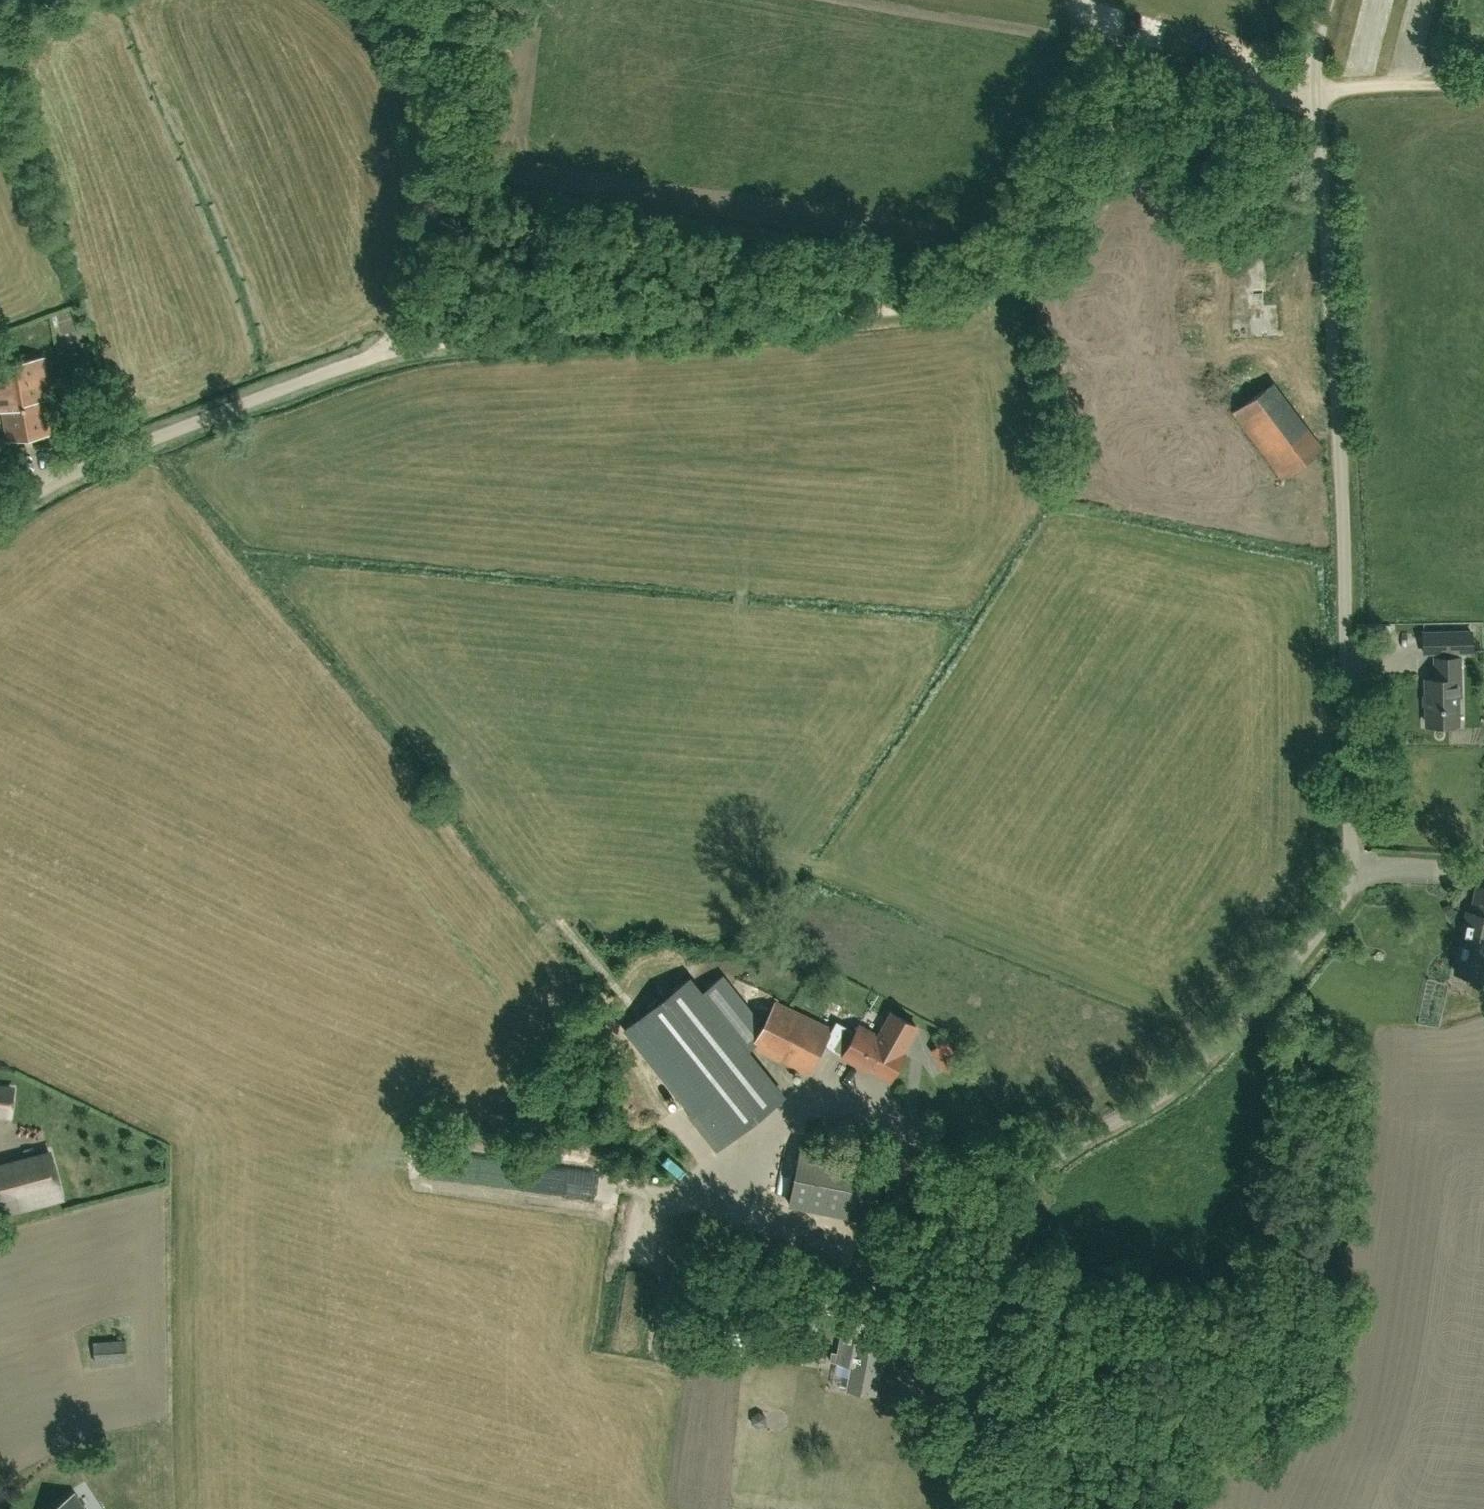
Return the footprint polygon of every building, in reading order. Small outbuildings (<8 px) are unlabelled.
[(1354,49),(1375,54),(1389,0),(1366,0),(1354,49)] [(1232,255),(1235,330),(1278,328),(1276,298),(1263,299),(1263,283),(1266,283),(1265,253),(1247,254),(1248,277),(1245,277),(1244,254),(1232,255)] [(49,396),(42,356),(0,363),(0,405),(6,439),(48,432),(43,397),(49,396)] [(1316,444),(1270,374),(1227,402),(1273,472),(1316,444)] [(1472,630),(1442,631),(1424,631),(1424,651),(1442,651),(1472,650),(1472,630)] [(1457,695),(1461,695),(1460,656),(1435,657),(1436,678),(1427,678),(1428,723),(1458,722),(1457,695)] [(1483,884),(1477,914),(1474,929),(1465,927),(1464,932),(1483,936),(1483,884)] [(1464,932),(1457,971),(1483,976),(1483,936),(1464,932)] [(611,959),(615,969),(629,964),(625,954),(611,959)] [(716,1149),(766,1109),(673,992),(636,1022),(703,1107),(690,1117),(716,1149)] [(844,1055),(859,1063),(861,1060),(871,1065),(891,1076),(903,1054),(905,1051),(903,1050),(917,1024),(892,1010),(879,1034),(860,1024),(857,1030),(841,1022),(837,1029),(833,1027),(834,1027),(776,999),(768,1015),(767,1015),(760,1029),(761,1029),(759,1033),(752,1045),(808,1073),(825,1040),(845,1052),(844,1055)] [(10,1084),(0,1084),(0,1109),(9,1109),(10,1084)] [(869,1219),(879,1162),(799,1147),(789,1204),(869,1219)] [(918,1211),(928,1157),(895,1150),(885,1204),(918,1211)] [(50,1154),(0,1167),(0,1201),(3,1213),(62,1198),(50,1154)] [(847,1386),(875,1391),(884,1349),(865,1346),(870,1320),(847,1315),(840,1351),(833,1349),(831,1359),(839,1360),(840,1359),(852,1361),(847,1386)] [(95,1363),(128,1360),(127,1338),(93,1341),(95,1363)] [(73,1492),(47,1508),(84,1508),(73,1492)]
